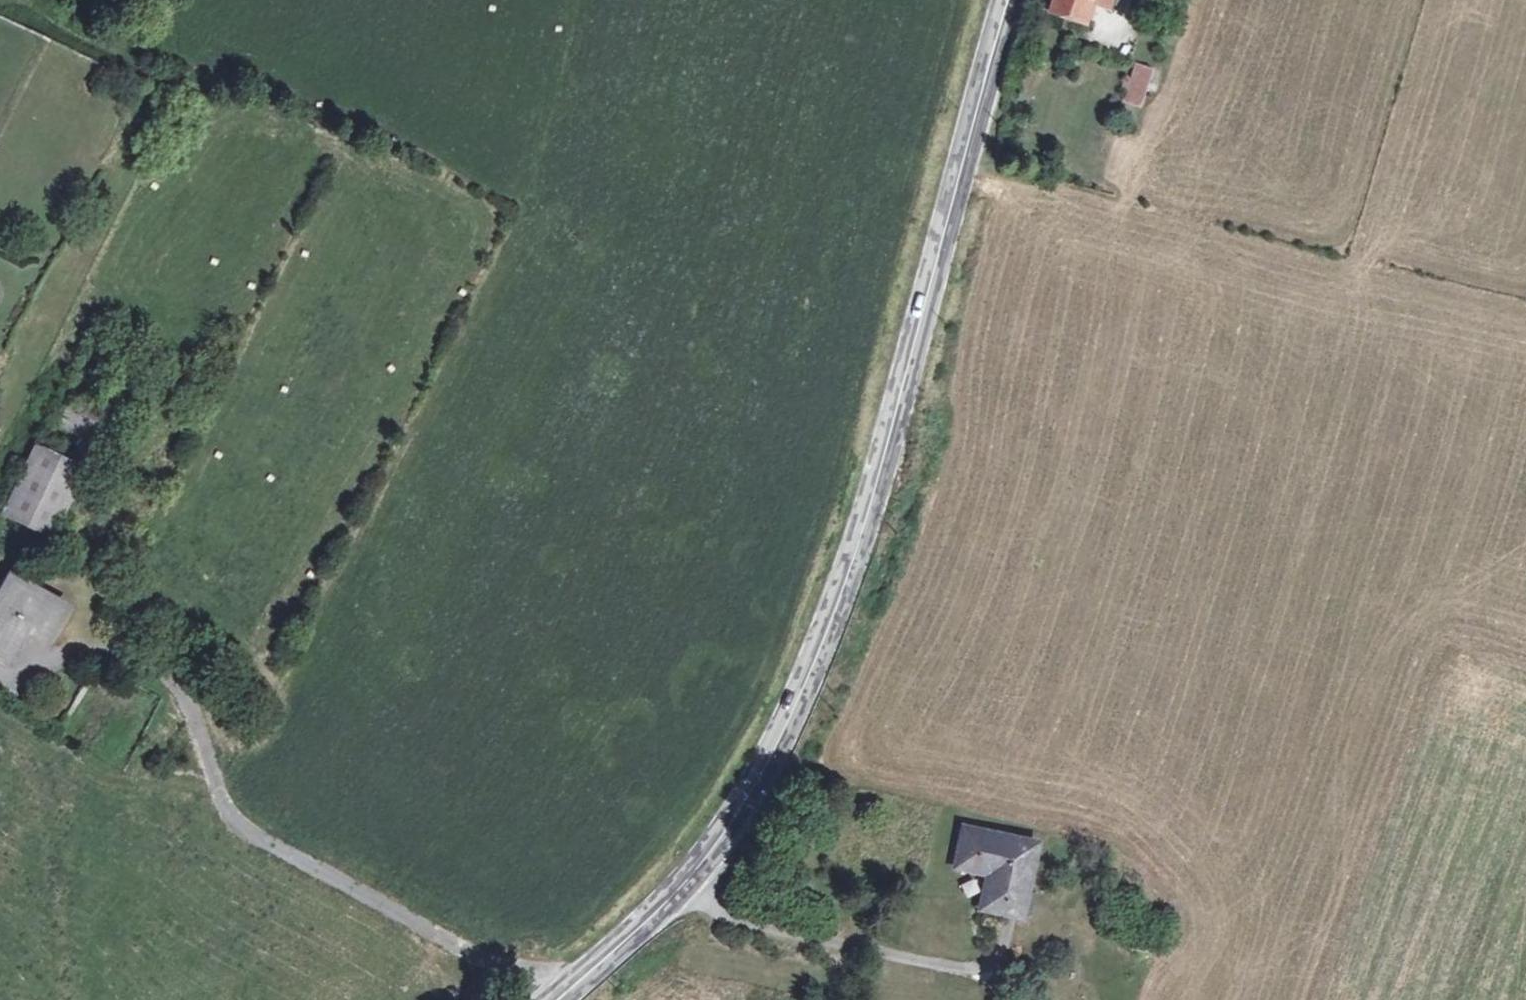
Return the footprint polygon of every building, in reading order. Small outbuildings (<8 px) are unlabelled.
[(1052,11),(1089,22),(1094,6),(1096,0),(1055,0),(1052,11)] [(1094,6),(1110,11),(1113,0),(1096,0),(1094,6)] [(1156,68),(1136,63),(1126,102),(1144,109),(1156,68)] [(76,437),(89,411),(74,403),(60,430),(76,437)] [(106,419),(89,411),(76,437),(93,445),(106,419)] [(41,447),(30,470),(77,492),(88,469),(41,447)] [(77,492),(30,470),(7,515),(55,538),(77,492)] [(54,636),(69,609),(15,579),(0,606),(0,655),(6,658),(26,622),(54,636)] [(51,643),(54,636),(26,622),(6,658),(14,663),(31,633),(51,643)] [(961,868),(993,876),(986,906),(1027,917),(1042,848),(969,832),(961,868)]
